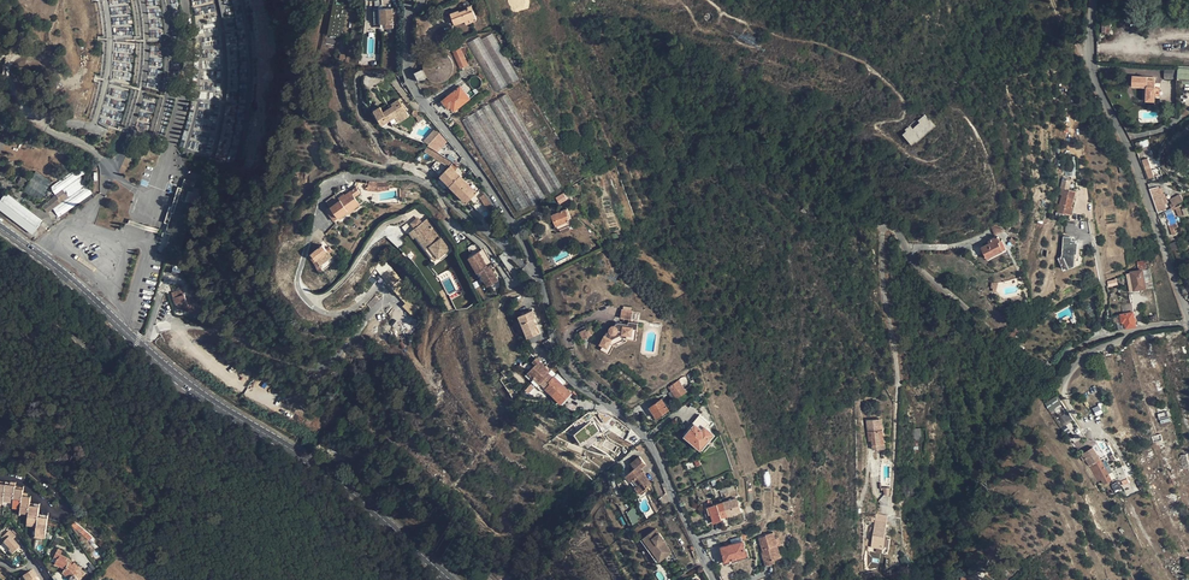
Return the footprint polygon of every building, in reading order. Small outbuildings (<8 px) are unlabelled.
[(393,17),(393,8),(381,8),(374,8),(374,24),(381,23),(386,23),(386,28),(393,27),(393,23),(393,17)] [(471,21),(477,19),(473,10),(470,11),(469,8),(460,11),(459,10),(451,13),(455,24),(465,20),(470,19),(471,21)] [(1102,18),(1102,34),(1110,34),(1110,18),(1102,18)] [(508,84),(519,78),(493,32),(482,39),(508,84)] [(496,91),(508,84),(482,39),(480,35),(468,43),(496,91)] [(453,51),(460,68),(468,64),(464,54),(468,53),(465,46),(453,51)] [(423,68),(415,72),(419,81),(427,77),(430,79),(432,81),(436,81),(440,82),(443,81),(446,80),(448,78),(450,76),(452,74),(453,71),(453,67),(453,63),(452,60),(451,58),(449,56),(446,54),(443,52),(441,52),(437,52),(434,52),(431,54),(428,56),(425,59),(424,62),(423,66),(423,68)] [(1188,80),(1188,67),(1178,66),(1177,79),(1188,80)] [(1165,78),(1173,78),(1173,69),(1165,69),(1165,78)] [(1146,100),(1155,101),(1155,96),(1156,87),(1155,87),(1155,80),(1147,79),(1148,76),(1132,76),(1132,86),(1144,87),(1147,87),(1146,100)] [(146,87),(154,88),(155,79),(147,79),(146,87)] [(470,98),(461,86),(442,101),(448,109),(451,107),(454,111),(470,98)] [(562,186),(506,94),(490,103),(547,195),(562,186)] [(396,119),(407,112),(399,100),(391,104),(393,106),(383,112),(380,107),(374,111),(382,125),(395,117),(396,119)] [(180,147),(187,148),(194,122),(192,121),(197,102),(192,101),(180,147)] [(907,125),(901,132),(910,146),(937,124),(924,111),(915,117),(919,122),(911,127),(907,125)] [(407,112),(396,119),(399,123),(409,116),(407,112)] [(417,117),(416,117),(418,124),(424,117),(419,113),(419,114),(418,116),(417,117)] [(424,141),(429,144),(439,134),(440,132),(436,128),(424,141)] [(436,151),(446,141),(439,134),(429,144),(427,146),(436,151)] [(1154,177),(1147,158),(1143,160),(1149,178),(1154,177)] [(1076,175),(1075,163),(1064,164),(1065,176),(1076,175)] [(50,188),(56,195),(61,191),(81,177),(88,172),(83,164),(50,188)] [(450,166),(440,176),(454,189),(464,179),(450,166)] [(24,191),(40,201),(51,182),(35,172),(24,191)] [(81,177),(61,191),(67,199),(86,185),(81,177)] [(454,189),(467,203),(477,193),(464,179),(454,189)] [(1071,206),(1075,191),(1068,189),(1070,181),(1063,179),(1061,187),(1060,187),(1058,194),(1062,195),(1058,212),(1065,214),(1070,215),(1072,207),(1071,206)] [(367,190),(378,191),(377,183),(369,182),(367,190)] [(388,183),(377,183),(378,191),(389,190),(389,188),(388,183)] [(207,186),(202,184),(197,200),(202,202),(207,186)] [(67,199),(61,203),(53,208),(59,217),(92,194),(86,185),(67,199)] [(1149,189),(1158,215),(1165,211),(1166,211),(1164,204),(1161,195),(1163,194),(1161,186),(1149,189)] [(326,210),(334,221),(348,211),(349,212),(360,204),(355,197),(360,193),(356,187),(344,195),(345,196),(340,200),(331,207),(326,210)] [(42,206),(47,213),(53,208),(61,203),(67,199),(61,191),(56,195),(42,206)] [(32,234),(43,219),(6,192),(0,200),(0,210),(32,234)] [(557,196),(560,201),(567,198),(564,193),(557,196)] [(335,194),(326,201),(331,207),(340,200),(339,199),(335,194)] [(1170,198),(1172,206),(1183,202),(1180,195),(1170,198)] [(1178,226),(1171,208),(1166,211),(1165,211),(1169,222),(1167,222),(1172,235),(1176,234),(1174,228),(1178,226)] [(565,209),(552,215),(553,218),(555,218),(558,225),(569,220),(566,215),(568,214),(565,209)] [(130,219),(128,223),(145,228),(160,233),(162,229),(146,224),(130,219)] [(450,249),(427,219),(410,232),(414,237),(416,235),(435,260),(450,249)] [(1066,223),(1066,233),(1075,233),(1075,223),(1066,223)] [(981,247),(988,259),(1003,251),(998,242),(1000,241),(998,236),(990,240),(991,242),(981,247)] [(1063,269),(1075,264),(1076,240),(1070,240),(1070,237),(1064,236),(1062,256),(1058,258),(1063,269)] [(998,242),(1003,251),(1007,249),(1002,240),(1000,241),(998,242)] [(1177,241),(1169,243),(1172,251),(1174,250),(1178,249),(1179,248),(1177,241)] [(322,245),(312,253),(312,254),(316,259),(317,259),(328,251),(322,245)] [(332,256),(328,251),(317,259),(320,265),(320,264),(321,265),(332,256)] [(488,266),(479,252),(469,257),(478,272),(479,272),(488,286),(498,281),(489,265),(488,266)] [(1139,270),(1143,269),(1150,268),(1148,259),(1137,261),(1139,270)] [(375,268),(404,305),(403,306),(410,316),(420,308),(384,261),(375,268)] [(1146,287),(1153,286),(1150,268),(1143,269),(1146,287)] [(1146,287),(1143,269),(1139,270),(1131,272),(1134,290),(1146,288),(1146,287)] [(371,308),(379,299),(375,296),(367,304),(371,308)] [(1118,305),(1120,314),(1134,311),(1132,303),(1118,305)] [(621,318),(629,319),(630,310),(622,309),(621,318)] [(519,316),(528,338),(538,334),(535,326),(536,326),(533,318),(536,317),(533,310),(519,316)] [(628,334),(632,335),(633,328),(637,329),(638,322),(631,321),(632,319),(635,319),(635,313),(632,313),(633,310),(630,310),(629,319),(628,324),(618,322),(615,324),(615,325),(614,325),(612,326),(610,327),(610,328),(609,330),(610,331),(606,333),(600,344),(603,345),(607,347),(610,343),(612,339),(622,334),(628,334)] [(1126,328),(1137,326),(1134,311),(1120,314),(1122,323),(1125,322),(1126,328)] [(1025,329),(1028,335),(1033,332),(1031,326),(1025,329)] [(628,334),(627,339),(636,340),(637,329),(633,328),(632,335),(628,334)] [(1099,329),(1086,335),(1087,338),(1100,333),(1099,329)] [(1013,341),(1016,335),(1012,332),(1008,337),(1013,341)] [(607,347),(603,345),(601,349),(609,353),(614,345),(610,343),(607,347)] [(525,375),(531,381),(545,367),(536,358),(533,361),(536,364),(525,375)] [(546,388),(561,403),(571,393),(563,385),(554,377),(553,377),(548,372),(549,371),(545,367),(531,381),(537,387),(540,384),(545,389),(546,388)] [(557,374),(554,377),(563,385),(565,382),(557,374)] [(686,391),(678,381),(669,387),(672,391),(676,397),(676,398),(686,391)] [(527,393),(533,388),(531,385),(525,390),(527,393)] [(1074,420),(1056,394),(1043,402),(1061,428),(1074,420)] [(649,407),(657,418),(661,415),(669,409),(661,399),(660,397),(651,400),(654,404),(649,407)] [(574,411),(577,406),(568,402),(566,407),(574,411)] [(706,427),(708,423),(700,416),(694,422),(695,424),(702,430),(705,426),(706,427)] [(879,418),(866,420),(869,441),(871,441),(872,444),(872,450),(882,448),(881,443),(884,443),(882,429),(881,429),(880,424),(879,418)] [(591,422),(576,435),(584,445),(601,431),(595,423),(593,424),(591,422)] [(706,427),(705,426),(702,430),(695,424),(685,436),(700,449),(711,437),(707,434),(710,430),(706,427)] [(922,439),(920,428),(912,429),(913,440),(922,439)] [(1184,441),(1182,434),(1176,435),(1179,448),(1184,446),(1183,442),(1184,441)] [(341,445),(338,449),(343,453),(342,455),(344,457),(349,451),(341,445)] [(1111,480),(1100,459),(1093,447),(1082,454),(1089,465),(1098,481),(1102,479),(1104,484),(1111,480)] [(1186,454),(1180,456),(1183,469),(1188,468),(1186,454)] [(638,471),(640,469),(646,465),(639,457),(631,464),(634,468),(635,468),(638,471)] [(626,475),(640,493),(647,487),(651,484),(642,472),(640,474),(638,471),(635,468),(634,468),(626,475)] [(769,470),(763,471),(764,486),(771,486),(769,470)] [(13,481),(6,481),(5,488),(4,500),(14,501),(16,484),(12,484),(13,481)] [(1116,493),(1122,489),(1117,482),(1111,485),(1116,493)] [(24,492),(24,488),(21,488),(21,485),(16,484),(14,501),(14,506),(22,506),(24,492)] [(641,495),(649,489),(647,487),(640,493),(641,495)] [(28,498),(28,495),(29,492),(24,492),(22,506),(22,510),(30,511),(30,509),(31,502),(31,498),(28,498)] [(741,511),(737,498),(710,506),(712,513),(711,513),(714,521),(722,519),(721,517),(741,511)] [(38,520),(39,513),(40,503),(35,502),(34,509),(30,509),(30,511),(28,522),(38,524),(38,520)] [(641,520),(633,508),(625,513),(632,525),(641,520)] [(48,515),(43,514),(42,521),(38,520),(38,524),(36,534),(46,535),(48,515)] [(76,521),(72,525),(90,540),(93,537),(76,521)] [(886,524),(876,523),(874,536),(877,536),(876,547),(883,548),(886,524)] [(641,539),(657,562),(671,552),(663,541),(664,540),(656,528),(641,539)] [(8,531),(0,538),(0,541),(1,542),(0,543),(0,544),(6,551),(6,552),(10,557),(15,552),(13,549),(16,547),(10,541),(14,538),(8,531)] [(759,537),(763,551),(762,552),(765,561),(774,558),(781,556),(777,544),(781,543),(779,536),(775,537),(773,532),(766,534),(766,535),(759,537)] [(702,541),(706,549),(720,545),(718,537),(702,541)] [(742,541),(720,547),(724,562),(746,555),(742,541)] [(59,548),(55,555),(54,558),(57,559),(55,563),(65,569),(72,576),(70,579),(71,579),(78,579),(78,577),(77,576),(76,574),(78,572),(76,570),(79,567),(75,562),(74,563),(73,564),(70,561),(71,560),(68,557),(62,554),(63,550),(59,548)] [(72,576),(65,569),(62,572),(70,579),(72,576)] [(492,571),(481,579),(499,579),(492,571)]
